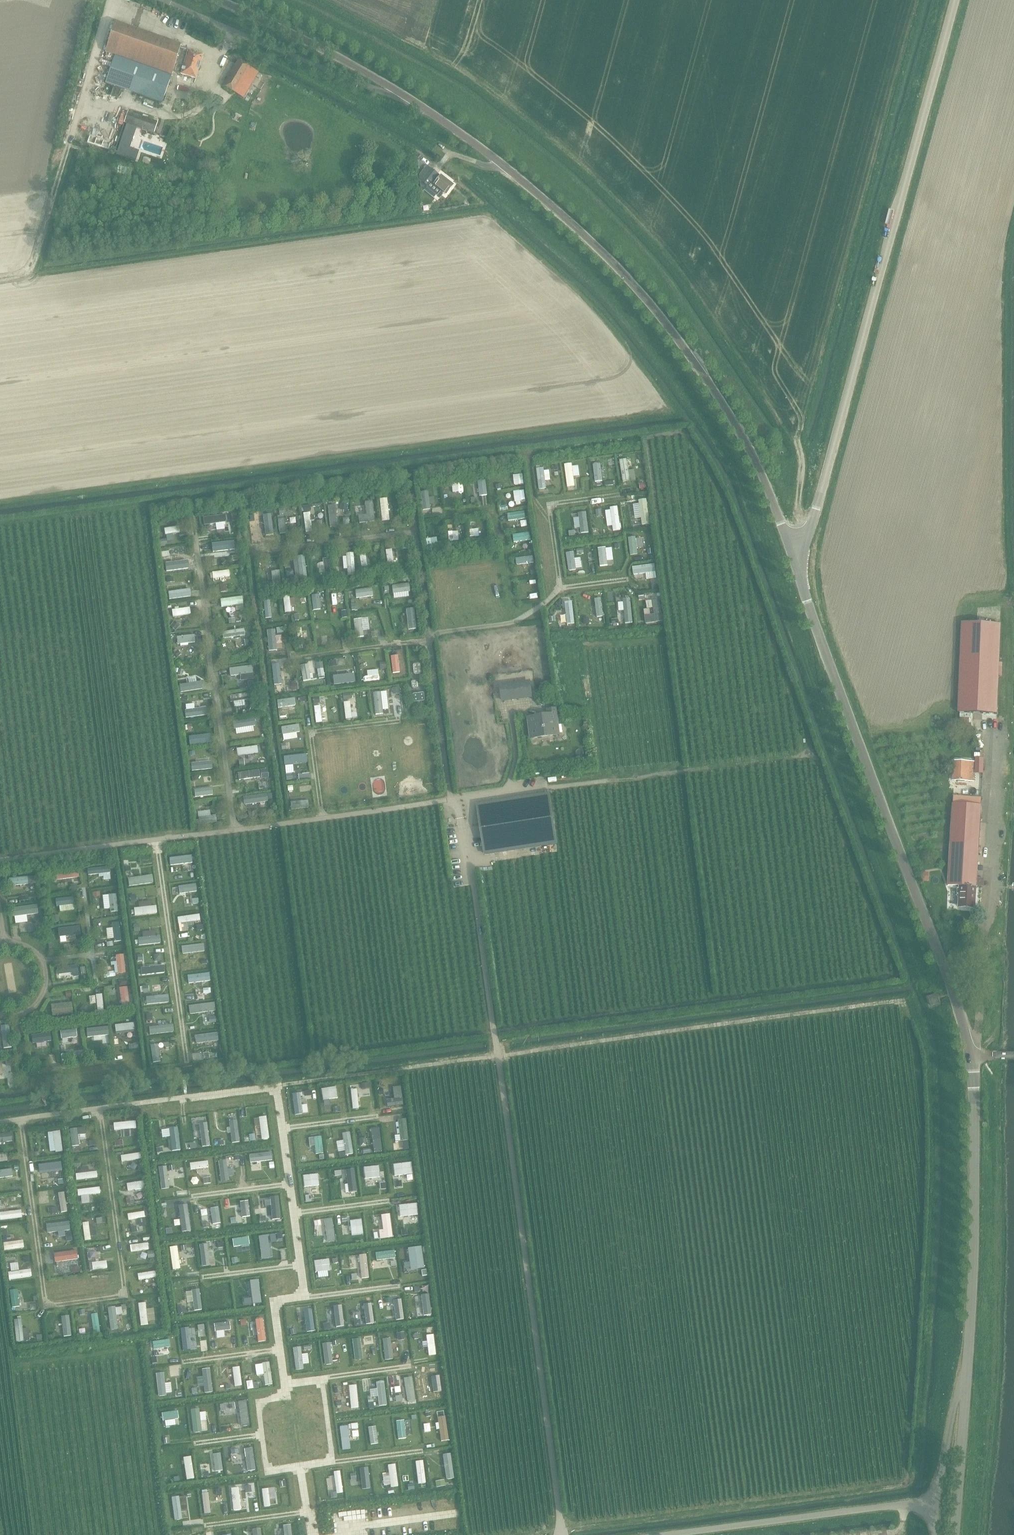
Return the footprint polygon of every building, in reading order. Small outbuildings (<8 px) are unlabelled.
[(105,83),(162,102),(172,72),(193,80),(202,56),(179,48),(180,45),(115,22),(104,52),(115,56),(105,83)] [(235,63),(222,86),(242,98),(258,72),(256,71),(237,60),(235,63)] [(124,123),(128,124),(153,133),(157,122),(128,112),(124,123)] [(418,175),(419,176),(422,179),(420,182),(419,182),(420,188),(420,189),(423,191),(426,188),(437,196),(440,192),(442,193),(444,193),(446,194),(453,185),(440,175),(426,165),(419,175),(418,175)] [(627,459),(620,460),(623,482),(630,481),(627,459)] [(572,463),(564,464),(567,487),(575,486),(572,463)] [(600,464),(593,465),(595,482),(602,482),(600,464)] [(544,468),(536,469),(538,489),(546,488),(544,468)] [(523,485),(523,474),(513,475),(514,485),(523,485)] [(450,485),(461,485),(461,477),(450,477),(450,485)] [(485,480),(477,481),(479,496),(487,495),(485,480)] [(524,491),(513,492),(514,502),(525,501),(524,491)] [(428,492),(421,493),(423,510),(430,509),(428,492)] [(647,499),(639,500),(642,525),(650,524),(647,499)] [(366,514),(357,516),(358,525),(374,523),(371,501),(364,502),(366,514)] [(337,525),(335,504),(327,505),(329,526),(337,525)] [(618,507),(611,508),(613,531),(620,530),(618,507)] [(305,532),(312,531),(309,511),(303,512),(305,532)] [(527,512),(517,512),(518,522),(527,522),(527,512)] [(225,513),(202,516),(203,524),(226,521),(225,513)] [(578,514),(581,533),(589,533),(586,513),(578,514)] [(283,514),(277,515),(279,533),(286,532),(283,514)] [(522,523),(514,523),(513,536),(522,536),(522,523)] [(178,525),(164,527),(165,534),(179,532),(178,525)] [(478,529),(468,529),(468,537),(479,537),(478,529)] [(458,540),(458,531),(447,532),(448,541),(458,540)] [(635,537),(628,538),(630,555),(638,554),(635,537)] [(166,538),(158,539),(160,547),(165,546),(164,544),(167,543),(166,538)] [(437,548),(436,538),(425,539),(427,549),(437,548)] [(231,541),(210,544),(211,551),(224,550),(224,553),(232,552),(231,541)] [(598,548),(600,566),(608,566),(607,547),(598,548)] [(393,563),(391,548),(385,549),(387,564),(393,563)] [(576,570),(574,552),(566,553),(569,571),(576,570)] [(355,570),(354,554),(346,555),(347,570),(355,570)] [(534,556),(516,558),(517,565),(534,563),(534,556)] [(307,577),(304,559),(298,560),(300,578),(307,577)] [(187,560),(165,563),(167,572),(189,569),(187,560)] [(273,582),(280,581),(278,564),(272,565),(273,582)] [(654,565),(633,567),(634,575),(655,572),(654,565)] [(228,569),(211,571),(212,579),(229,576),(228,569)] [(186,583),(167,585),(168,592),(187,590),(186,583)] [(409,584),(392,586),(392,594),(410,591),(409,584)] [(241,586),(235,587),(237,599),(243,598),(241,586)] [(371,589),(355,590),(356,598),(372,597),(371,589)] [(601,598),(594,599),(596,617),(603,616),(601,598)] [(660,598),(652,599),(654,615),(644,616),(645,622),(662,620),(660,598)] [(630,599),(623,599),(625,623),(632,623),(630,599)] [(263,602),(264,612),(275,611),(274,601),(263,602)] [(572,602),(565,602),(567,624),(574,623),(572,602)] [(189,606),(171,609),(172,616),(190,613),(189,606)] [(414,608),(407,609),(408,629),(416,629),(414,608)] [(367,618),(353,620),(355,638),(363,637),(362,631),(369,630),(367,618)] [(174,620),(169,626),(175,630),(180,625),(174,620)] [(958,712),(997,714),(1000,624),(961,623),(958,712)] [(243,628),(221,631),(222,638),(244,635),(243,628)] [(193,634),(176,635),(177,643),(194,641),(193,634)] [(175,655),(171,658),(174,660),(181,654),(177,650),(173,653),(175,655)] [(277,658),(269,659),(270,680),(279,679),(277,658)] [(301,658),(302,675),(309,675),(309,658),(301,658)] [(420,662),(412,663),(413,673),(421,673),(420,662)] [(353,674),(332,677),(333,685),(354,682),(353,674)] [(199,679),(182,681),(183,688),(200,685),(199,679)] [(530,682),(501,686),(503,700),(531,697),(530,682)] [(386,690),(373,692),(375,713),(383,713),(382,709),(388,708),(386,690)] [(248,692),(229,694),(230,701),(249,698),(248,692)] [(422,693),(413,694),(414,701),(422,701),(422,693)] [(181,695),(179,700),(185,703),(187,698),(181,695)] [(295,704),(294,697),(277,699),(278,707),(295,704)] [(351,717),(349,700),(343,701),(345,718),(351,717)] [(321,722),(320,704),(313,705),(315,722),(321,722)] [(203,708),(186,710),(187,716),(204,714),(203,708)] [(549,715),(528,718),(531,738),(559,734),(559,733),(562,733),(561,725),(558,726),(555,710),(548,710),(549,715)] [(298,723),(281,726),(282,733),(299,731),(298,723)] [(250,728),(234,730),(234,737),(251,735),(250,728)] [(209,735),(190,738),(190,744),(210,742),(209,735)] [(256,745),(236,748),(237,755),(257,752),(256,745)] [(302,752),(285,754),(286,762),(303,760),(302,752)] [(974,773),(982,774),(983,774),(984,758),(982,758),(975,758),(975,768),(974,768),(974,773)] [(210,762),(193,765),(194,771),(211,768),(210,762)] [(953,770),(953,779),(956,780),(973,781),(973,771),(974,763),(970,762),(955,762),(955,770),(953,770)] [(237,771),(238,779),(260,776),(259,769),(237,771)] [(955,799),(981,800),(982,785),(956,783),(955,799)] [(211,786),(193,789),(194,796),(212,794),(211,786)] [(266,793),(242,796),(243,805),(267,801),(266,793)] [(549,794),(478,805),(485,854),(556,844),(549,794)] [(307,799),(290,801),(291,809),(308,807),(307,799)] [(948,885),(960,886),(958,906),(975,907),(981,807),(953,805),(948,885)] [(449,822),(460,820),(458,811),(448,812),(449,822)] [(110,873),(109,866),(87,868),(87,875),(110,873)] [(77,868),(55,871),(56,879),(78,876),(77,868)] [(27,876),(8,878),(9,885),(27,883),(27,876)] [(117,910),(116,893),(108,894),(110,911),(117,910)] [(72,896),(55,898),(56,905),(73,903),(72,896)] [(36,904),(11,907),(12,916),(37,913),(36,904)] [(121,941),(118,921),(112,922),(114,942),(121,941)] [(76,927),(58,929),(59,936),(77,934),(76,927)] [(125,972),(123,954),(115,955),(117,973),(125,972)] [(55,979),(78,977),(77,965),(57,967),(57,974),(55,974),(55,979)] [(129,1005),(126,986),(118,987),(121,1006),(129,1005)] [(103,1011),(101,993),(95,994),(96,1011),(103,1011)] [(927,997),(931,1005),(938,1002),(935,994),(927,997)] [(71,1002),(50,1004),(52,1016),(72,1014),(71,1002)] [(84,1004),(80,1009),(84,1013),(88,1008),(84,1004)] [(134,1029),(133,1022),(114,1024),(115,1032),(134,1029)] [(11,1047),(8,1024),(0,1025),(3,1048),(11,1047)] [(104,1024),(81,1027),(82,1034),(104,1030),(104,1024)] [(81,1034),(80,1027),(58,1030),(59,1037),(81,1034)] [(49,1032),(30,1035),(32,1042),(50,1039),(49,1032)]
